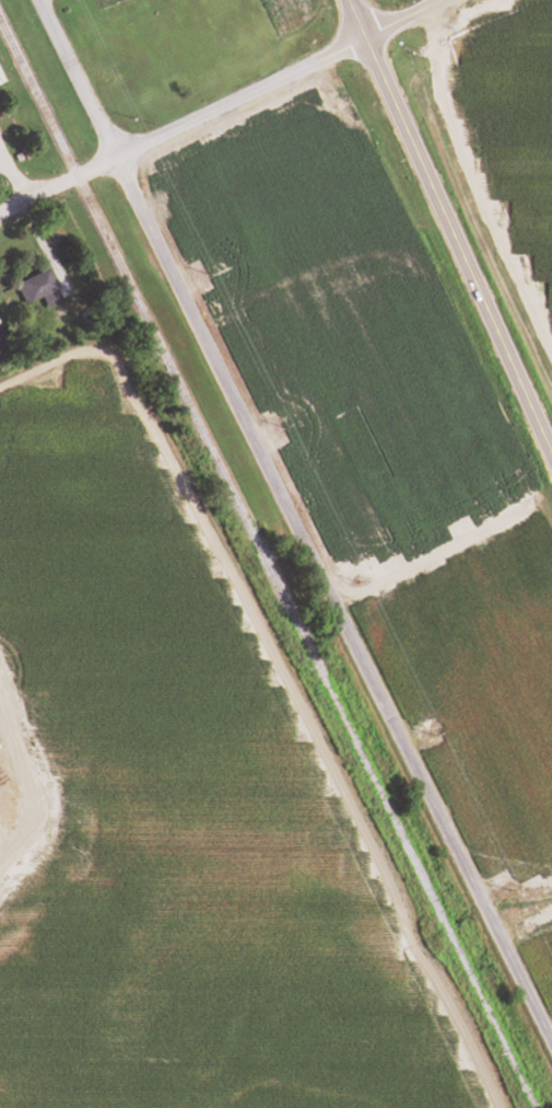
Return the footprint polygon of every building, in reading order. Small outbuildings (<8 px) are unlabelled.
[(15,284),(26,305),(59,289),(49,267),(15,284)]
